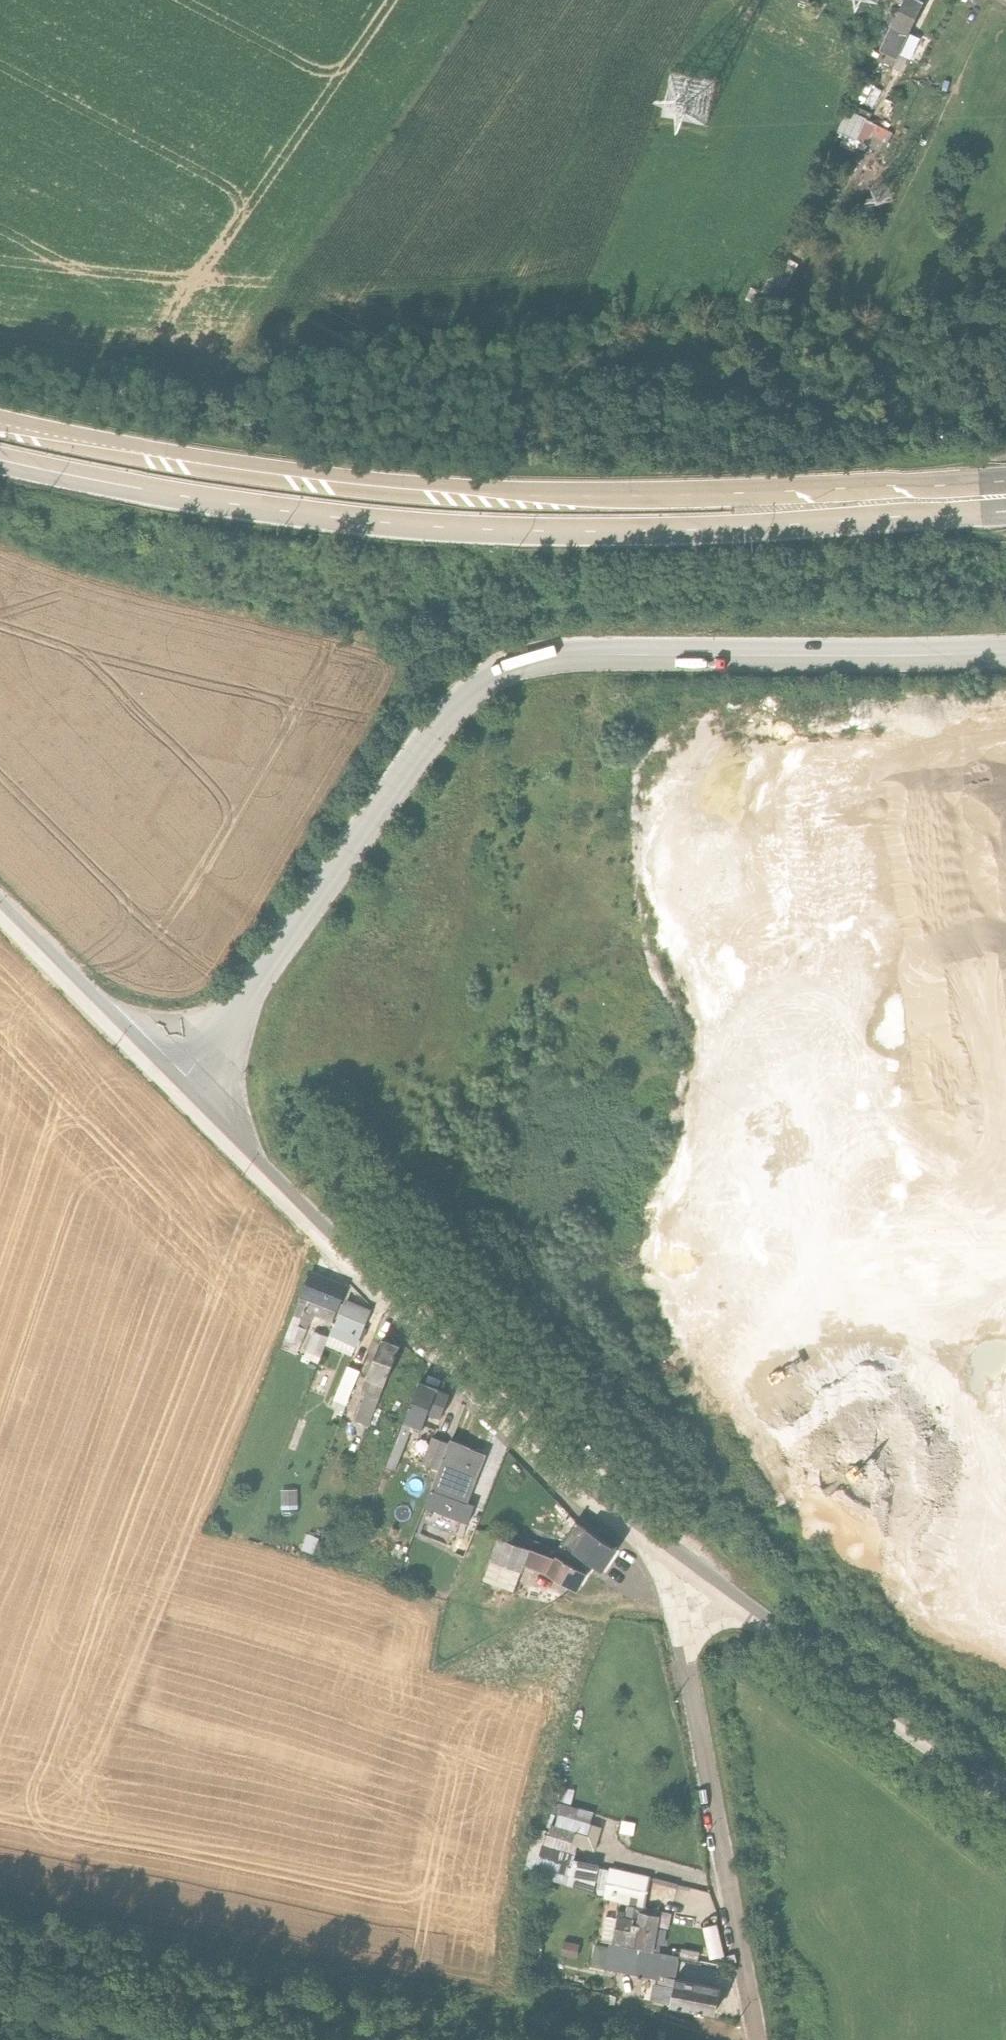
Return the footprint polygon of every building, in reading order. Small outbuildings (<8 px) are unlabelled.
[(909,35),(911,31),(925,2),(921,0),(904,0),(891,27),(909,35)] [(909,35),(891,27),(881,50),(898,58),(909,35)] [(909,35),(898,58),(885,52),(881,60),(903,70),(920,36),(911,31),(909,35)] [(878,149),(888,130),(868,121),(883,91),(865,83),(852,110),(848,108),(837,130),(859,141),(878,149)] [(888,130),(878,149),(890,155),(899,136),(888,130)] [(836,237),(827,252),(836,257),(845,242),(836,237)] [(769,277),(752,308),(774,319),(783,302),(778,300),(785,286),(786,286),(798,263),(794,261),(795,260),(783,255),(771,278),(769,277)] [(346,1285),(312,1271),(302,1298),(318,1304),(337,1312),(346,1285)] [(318,1304),(302,1298),(281,1347),(297,1354),(318,1304)] [(371,1310),(346,1300),(331,1337),(356,1347),(371,1310)] [(385,1384),(399,1345),(381,1339),(367,1378),(385,1384)] [(346,1405),(360,1369),(347,1364),(333,1400),(346,1405)] [(442,1419),(452,1396),(439,1392),(440,1389),(420,1382),(402,1431),(422,1438),(430,1415),(442,1419)] [(368,1423),(381,1390),(366,1385),(354,1418),(368,1423)] [(449,1446),(431,1439),(421,1465),(438,1471),(430,1490),(466,1505),(487,1455),(451,1440),(449,1446)] [(284,1486),(284,1505),(300,1505),(300,1486),(284,1486)] [(603,1571),(617,1552),(576,1523),(562,1543),(603,1571)] [(587,1573),(498,1536),(490,1559),(492,1560),(523,1573),(526,1566),(575,1591),(587,1573)] [(523,1573),(492,1560),(485,1578),(515,1591),(523,1573)] [(594,1814),(561,1804),(551,1838),(577,1846),(595,1852),(603,1828),(591,1825),(594,1814)] [(566,1886),(577,1846),(551,1838),(544,1836),(532,1876),(566,1886)] [(650,1878),(611,1871),(605,1899),(644,1907),(650,1878)] [(638,1906),(635,1921),(606,1918),(601,1942),(653,1952),(659,1912),(638,1906)] [(678,1962),(608,1947),(604,1968),(654,1980),(649,2001),(668,2005),(678,1962)] [(721,1989),(675,1981),(670,2007),(716,2016),(721,1989)]
